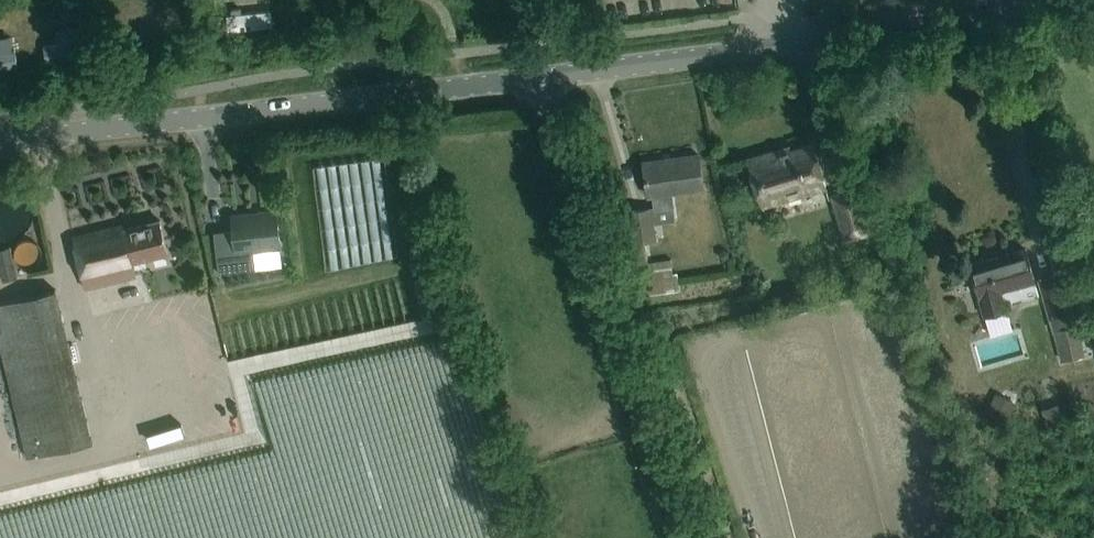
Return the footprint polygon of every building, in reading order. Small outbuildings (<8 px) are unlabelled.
[(287,2),(247,4),(247,20),(287,19),(287,2)] [(775,154),(774,150),(748,158),(762,204),(826,185),(813,143),(791,150),(790,146),(788,146),(789,150),(775,154)] [(398,146),(375,144),(373,166),(396,168),(398,146)] [(633,241),(625,242),(631,287),(643,285),(644,293),(672,289),(680,288),(678,271),(673,272),(671,259),(647,263),(644,241),(657,239),(654,222),(677,219),(673,191),(703,186),(698,153),(643,161),(648,194),(652,194),(653,207),(629,211),(633,241)] [(354,182),(367,180),(362,154),(349,156),(354,182)] [(845,241),(871,234),(858,189),(832,197),(845,241)] [(232,215),(234,230),(216,232),(215,230),(214,230),(219,272),(220,272),(220,270),(256,266),(254,248),(280,245),(276,209),(232,215)] [(168,251),(165,241),(160,219),(124,228),(123,224),(73,236),(86,287),(135,275),(132,260),(168,251)] [(1054,274),(1038,278),(1060,363),(1091,355),(1079,306),(1065,309),(1056,274),(1073,270),(1063,231),(1044,236),(1054,274)] [(55,245),(52,232),(33,236),(36,249),(55,245)] [(0,248),(0,276),(1,280),(17,276),(10,246),(0,248)] [(724,247),(719,251),(720,256),(725,259),(729,255),(729,250),(724,247)] [(1039,294),(1026,248),(970,264),(985,314),(1007,308),(1006,304),(1039,294)] [(61,310),(56,289),(0,302),(0,338),(28,457),(92,441),(61,310)]
